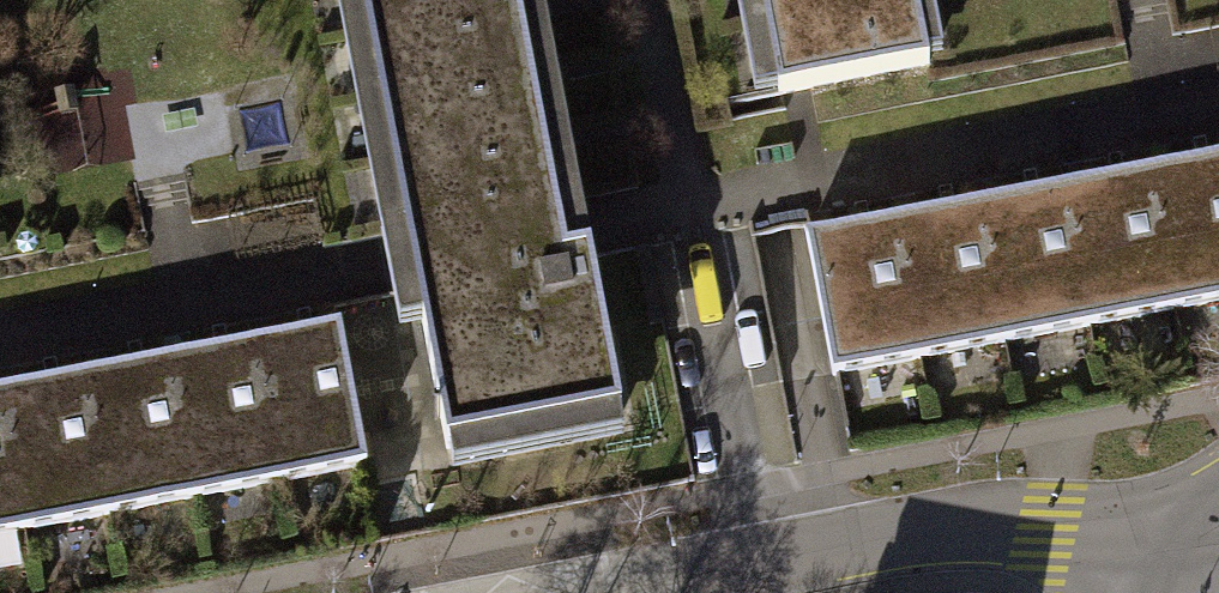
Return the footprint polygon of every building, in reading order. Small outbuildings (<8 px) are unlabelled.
[(446,449),(621,416),(590,254),(566,258),(561,230),(517,0),(360,0),(410,260),(446,449)] [(916,0),(760,0),(778,93),(929,65),(916,0)] [(1148,164),(1175,304),(1218,296),(1218,151),(1148,164)] [(1148,164),(1063,181),(1089,320),(1175,304),(1148,164)] [(1063,181),(978,197),(1004,336),(1089,320),(1063,181)] [(978,197),(893,213),(919,353),(1004,336),(978,197)] [(893,213),(807,229),(834,369),(836,368),(919,353),(893,213)] [(340,315),(255,331),(282,472),(360,457),(367,455),(340,315)] [(255,331),(169,348),(196,488),(282,472),(255,331)] [(169,348),(84,364),(111,504),(196,488),(169,348)] [(0,380),(0,389),(25,521),(111,504),(84,364),(0,380)] [(25,521),(0,389),(0,526),(25,521)]
